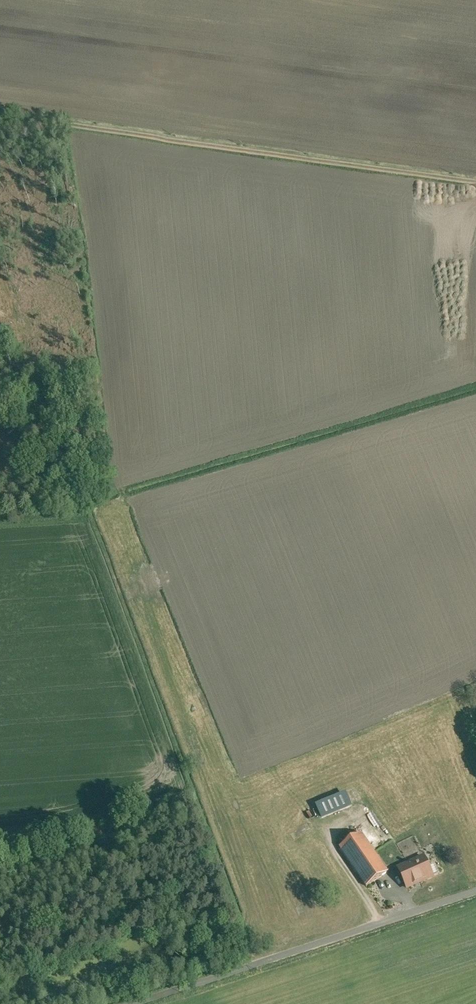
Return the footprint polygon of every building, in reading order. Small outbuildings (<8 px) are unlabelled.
[(351,806),(348,799),(320,812),(324,819),(351,806)] [(384,872),(356,829),(338,841),(366,884),(384,872)] [(398,869),(407,889),(433,877),(424,857),(398,869)] [(81,934),(65,940),(69,951),(85,945),(81,934)]
